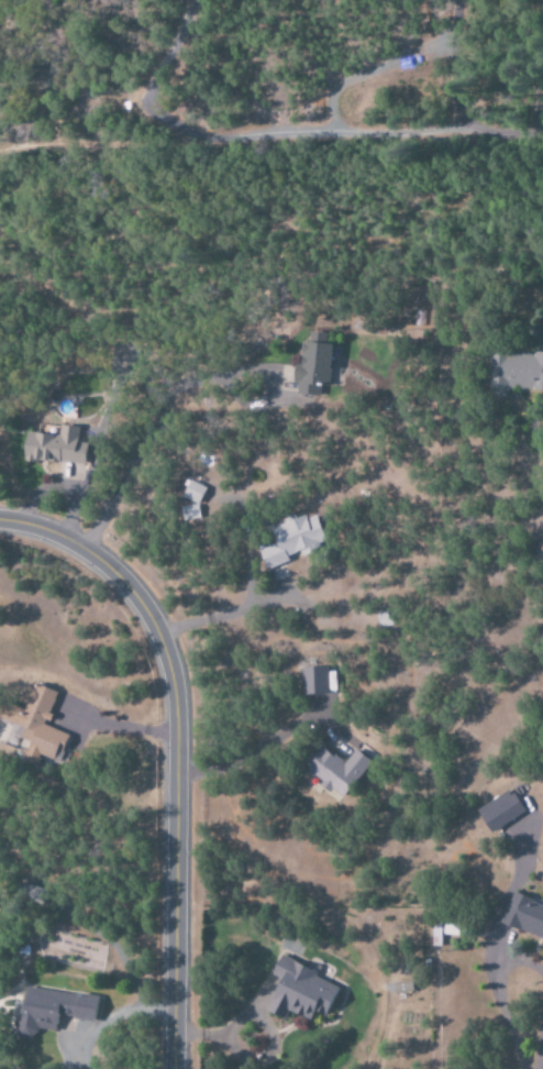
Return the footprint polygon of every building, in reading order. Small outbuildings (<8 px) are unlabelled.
[(292,394),(317,396),(318,386),(326,386),(329,344),(301,342),(300,365),(294,365),(292,394)] [(488,352),(488,396),(506,396),(506,389),(542,390),(542,353),(488,352)] [(23,433),(22,461),(83,464),(85,443),(76,442),(77,426),(58,425),(57,434),(23,433)] [(204,488),(188,480),(180,497),(197,504),(204,488)] [(181,506),(181,519),(197,519),(197,506),(181,506)] [(314,513),(269,528),(275,544),(257,550),(263,568),(298,556),(325,547),(314,513)] [(301,695),(327,694),(326,667),(300,667),(301,695)] [(31,684),(27,696),(26,696),(21,709),(3,703),(0,711),(0,720),(22,727),(18,739),(25,742),(18,762),(35,767),(39,755),(51,759),(54,750),(60,752),(66,735),(43,727),(55,692),(31,684)] [(353,750),(342,764),(319,746),(301,770),(329,791),(331,790),(342,798),(369,761),(353,750)] [(510,791),(475,808),(486,832),(522,815),(510,791)] [(510,894),(499,924),(542,940),(540,944),(542,945),(542,906),(510,894)] [(308,1021),(313,1011),(324,1016),(337,985),(277,958),(269,976),(279,980),(265,1012),(283,1020),(286,1012),(308,1021)] [(92,1021),(96,997),(24,988),(20,1018),(15,1018),(13,1035),(33,1038),(34,1029),(53,1032),(55,1016),(92,1021)]
